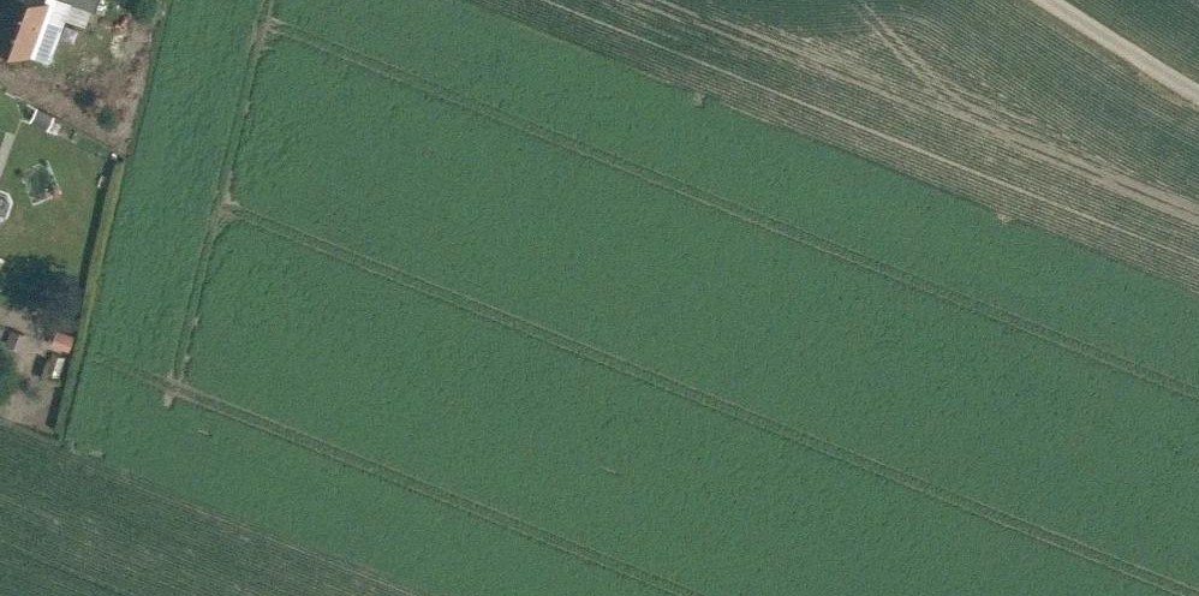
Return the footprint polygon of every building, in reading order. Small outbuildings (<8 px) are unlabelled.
[(0,12),(0,28),(56,50),(75,0),(5,0),(0,12)]
